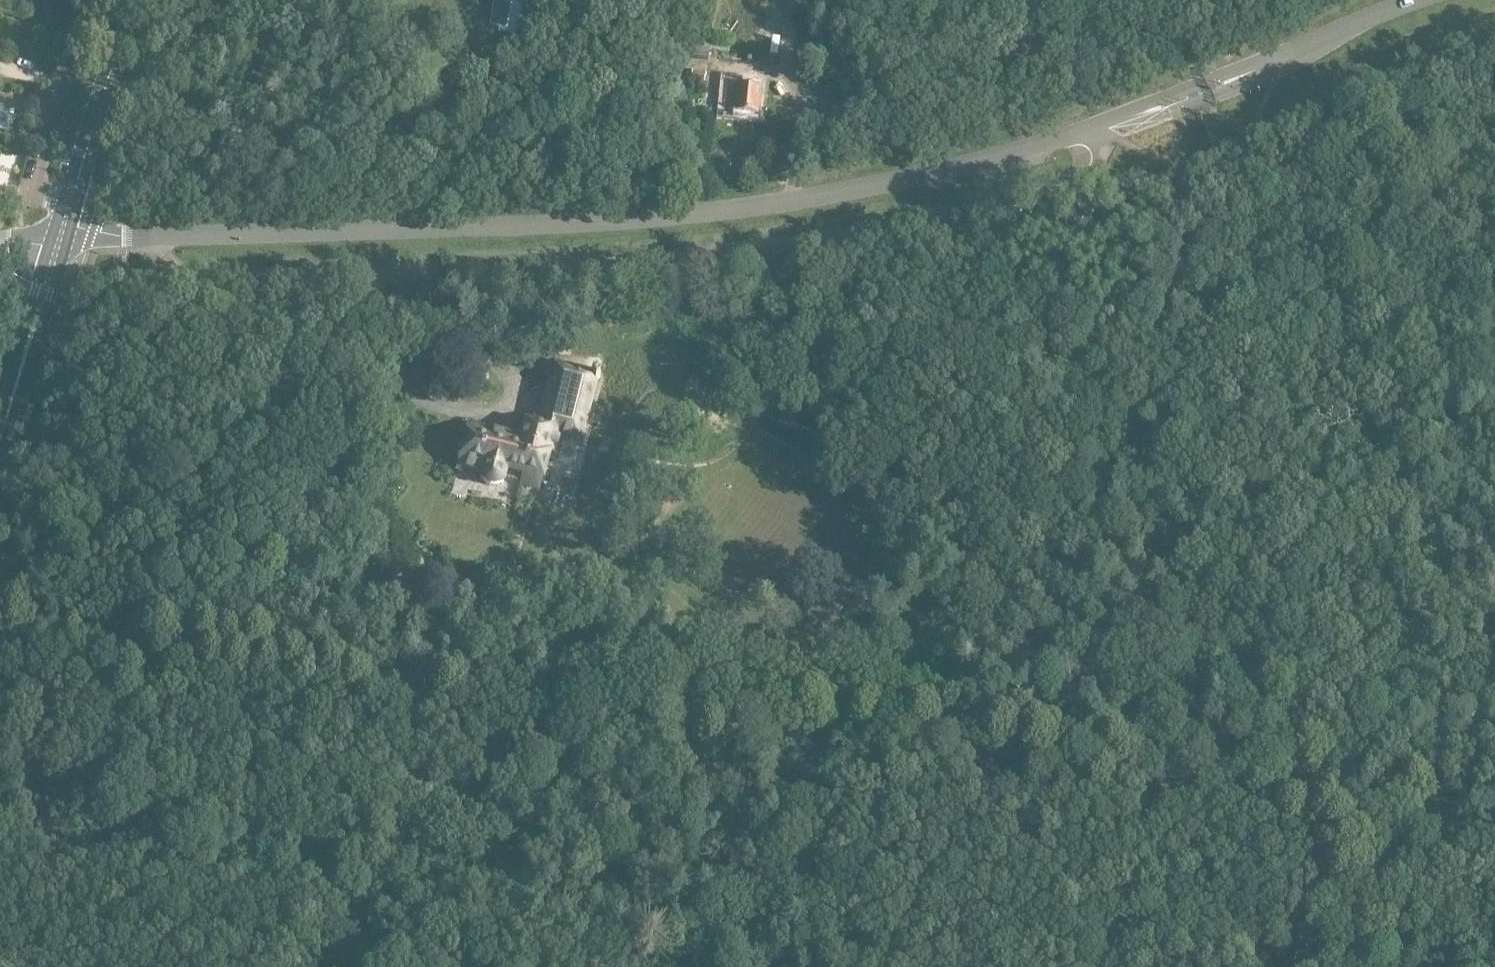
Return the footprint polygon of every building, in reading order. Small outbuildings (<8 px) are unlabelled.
[(494,23),(521,24),(522,0),(495,0),(494,23)] [(706,68),(692,66),(690,81),(704,83),(706,68)] [(730,87),(727,114),(757,117),(760,90),(730,87)] [(538,410),(520,480),(544,486),(550,461),(557,463),(563,442),(580,446),(597,382),(595,382),(600,379),(596,372),(591,375),(551,362),(538,410)] [(520,480),(538,410),(534,409),(531,423),(523,421),(518,437),(501,433),(500,436),(476,429),(466,470),(481,474),(481,480),(486,484),(490,487),(493,488),(496,487),(499,487),(504,484),(506,476),(520,480)]
